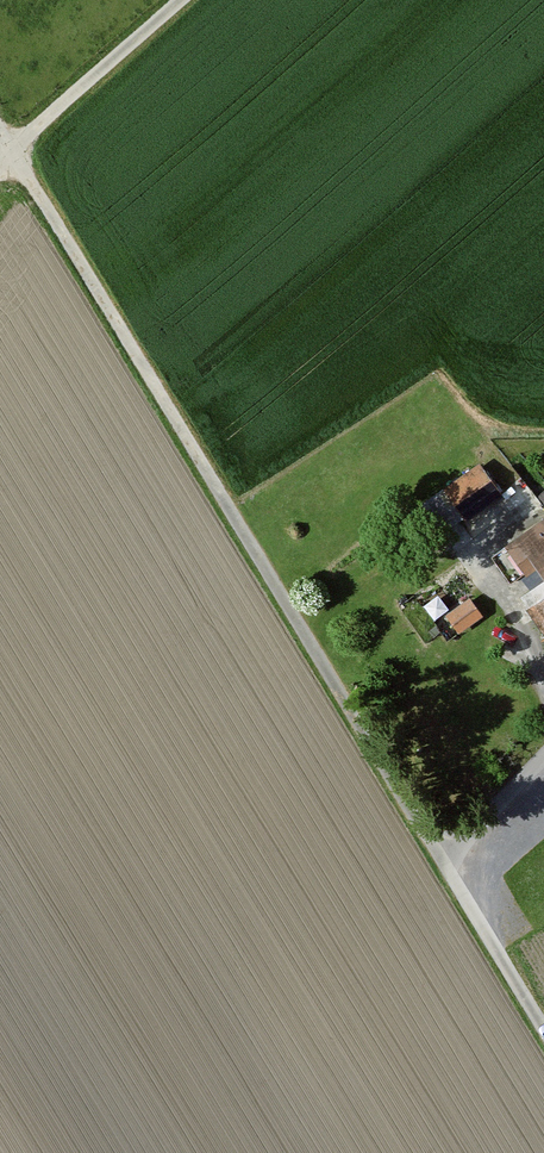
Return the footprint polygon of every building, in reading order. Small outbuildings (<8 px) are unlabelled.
[(502,492),(481,460),(422,499),(443,531),(502,492)] [(506,540),(527,569),(539,560),(543,567),(543,512),(506,540)] [(526,604),(543,627),(543,590),(526,604)]
